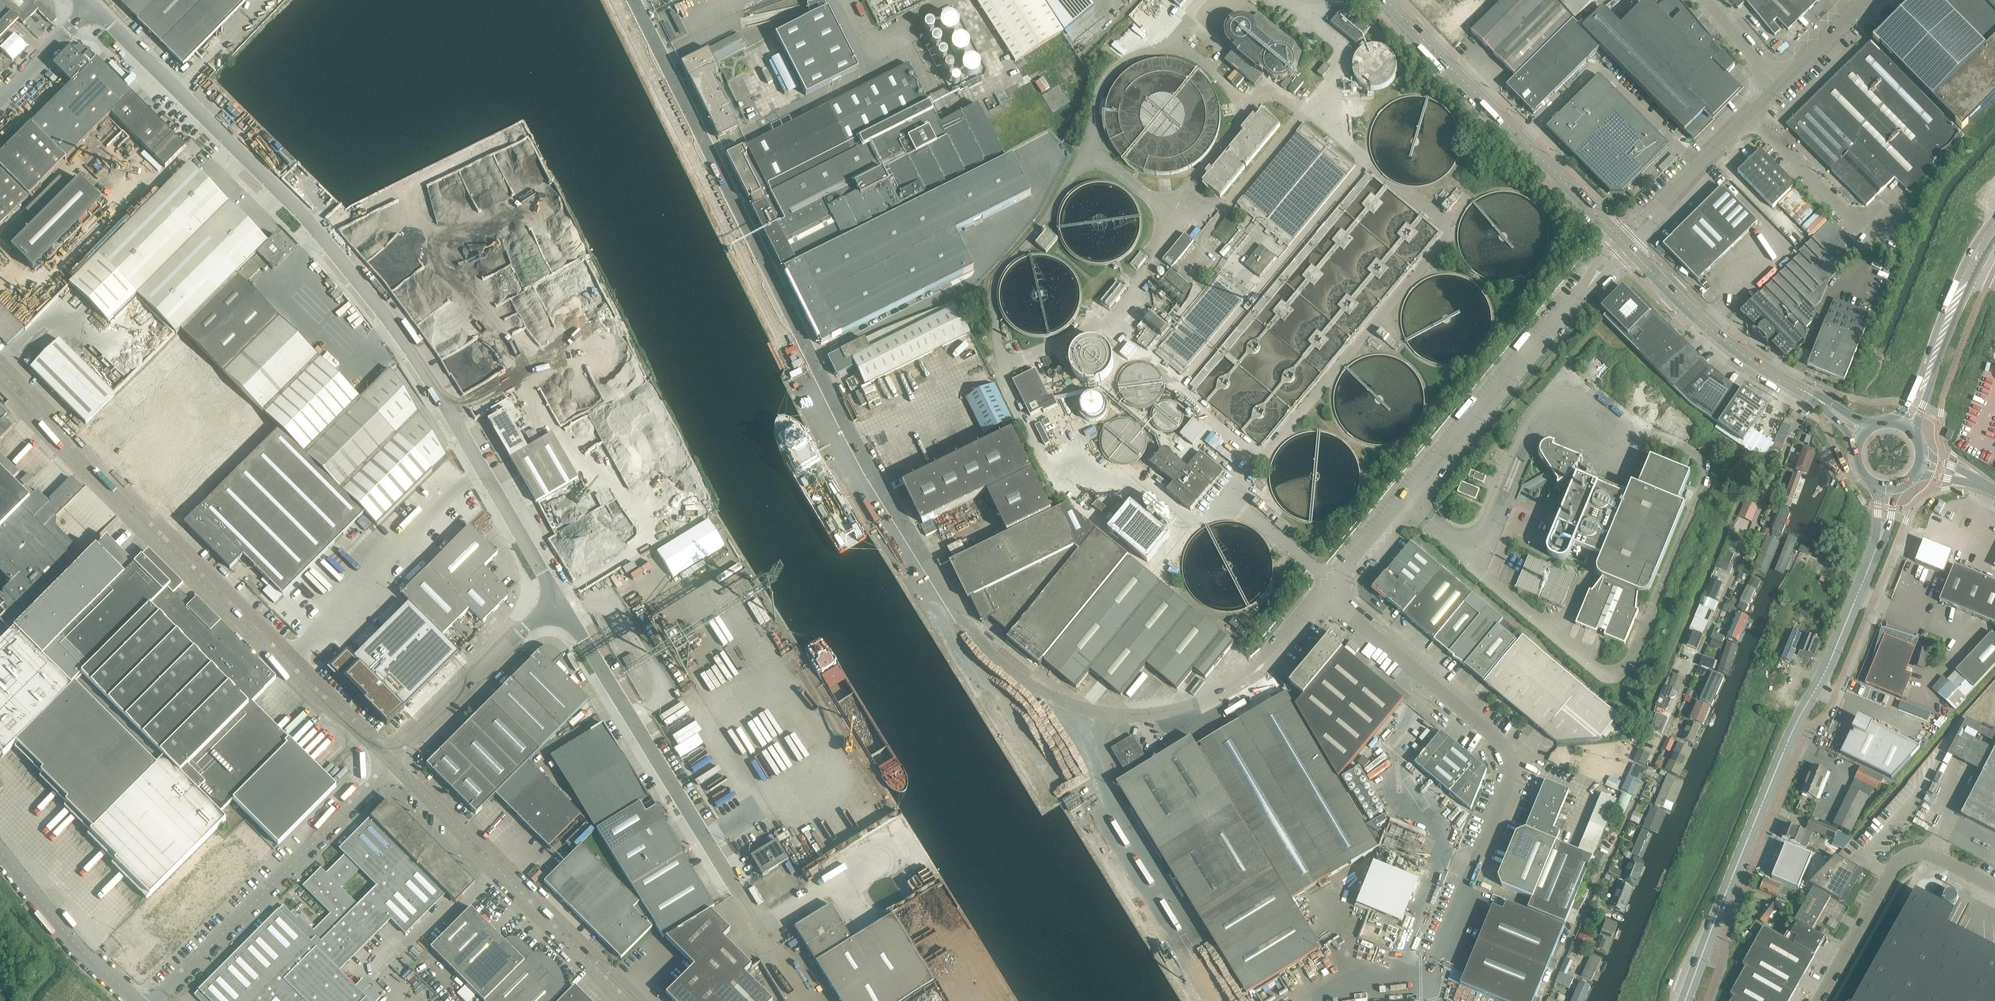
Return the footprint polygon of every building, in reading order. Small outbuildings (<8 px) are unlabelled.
[(19,20),(27,13),(31,17),(38,10),(52,24),(57,19),(38,0),(0,0),(0,1),(19,20)] [(124,6),(130,12),(137,19),(138,19),(144,25),(153,35),(183,64),(213,34),(247,0),(118,0),(124,6)] [(807,4),(809,17),(775,34),(806,95),(858,69),(824,0),(807,4)] [(1016,61),(1063,31),(1043,0),(976,0),(1016,61)] [(1494,54),(1516,76),(1573,20),(1553,0),(1503,0),(1474,29),(1471,31),(1494,54)] [(1575,18),(1596,0),(1559,0),(1575,18)] [(1582,29),(1601,47),(1685,132),(1685,131),(1706,111),(1706,112),(1732,85),(1724,77),(1723,75),(1709,62),(1711,59),(1726,74),(1735,66),(1724,55),(1723,56),(1721,54),(1723,51),(1680,0),(1666,0),(1656,8),(1648,0),(1647,0),(1646,0),(1647,1),(1621,27),(1603,8),(1582,29)] [(1787,0),(1746,0),(1745,1),(1767,27),(1773,22),(1777,19),(1788,30),(1802,16),(1787,0)] [(1819,0),(1787,0),(1802,16),(1819,0)] [(1874,38),(1962,128),(1994,95),(1994,0),(1913,0),(1912,1),(1906,7),(1899,14),(1895,18),(1893,24),(1889,23),(1888,25),(1886,31),(1882,30),(1874,38)] [(19,20),(0,1),(0,39),(19,20)] [(1344,7),(1331,23),(1357,45),(1370,28),(1344,7)] [(1215,35),(1222,26),(1208,14),(1201,23),(1215,35)] [(1228,58),(1226,61),(1255,85),(1266,72),(1266,71),(1265,70),(1265,69),(1265,68),(1265,67),(1264,67),(1264,66),(1264,65),(1264,64),(1264,63),(1264,62),(1264,61),(1265,61),(1265,60),(1265,59),(1265,58),(1266,58),(1266,57),(1266,56),(1267,56),(1267,55),(1268,55),(1268,54),(1269,54),(1269,53),(1270,53),(1270,52),(1271,52),(1271,51),(1272,51),(1273,51),(1273,50),(1274,50),(1275,50),(1276,50),(1277,49),(1278,49),(1279,49),(1280,49),(1281,49),(1282,49),(1282,50),(1283,50),(1284,50),(1285,50),(1285,51),(1286,51),(1287,51),(1287,52),(1288,52),(1289,53),(1290,53),(1290,54),(1291,54),(1290,54),(1294,46),(1294,45),(1294,44),(1294,43),(1293,43),(1293,42),(1293,41),(1292,41),(1291,41),(1291,40),(1290,40),(1289,40),(1288,40),(1287,40),(1287,39),(1286,39),(1285,39),(1284,38),(1283,38),(1282,38),(1281,37),(1280,37),(1280,36),(1279,36),(1278,36),(1278,35),(1277,35),(1276,34),(1274,35),(1271,33),(1272,31),(1272,30),(1271,30),(1271,29),(1270,29),(1270,28),(1269,28),(1269,27),(1268,26),(1267,25),(1267,24),(1266,24),(1266,23),(1265,22),(1265,21),(1264,21),(1264,20),(1264,19),(1263,18),(1263,17),(1263,16),(1262,16),(1261,16),(1261,15),(1260,15),(1259,15),(1258,15),(1257,15),(1257,16),(1250,20),(1249,20),(1250,20),(1250,21),(1251,21),(1251,22),(1252,22),(1252,23),(1253,23),(1253,24),(1254,24),(1254,25),(1255,25),(1255,26),(1255,27),(1256,27),(1256,28),(1256,29),(1256,30),(1257,30),(1257,31),(1257,32),(1257,33),(1257,34),(1257,35),(1257,36),(1257,37),(1256,37),(1256,38),(1256,39),(1255,40),(1255,41),(1254,41),(1254,42),(1254,43),(1253,43),(1253,44),(1252,44),(1252,45),(1251,45),(1250,46),(1249,46),(1249,47),(1248,47),(1247,47),(1247,48),(1246,48),(1245,48),(1244,48),(1243,48),(1242,48),(1241,48),(1240,48),(1239,48),(1238,48),(1237,48),(1233,52),(1228,58)] [(1250,20),(1249,20),(1248,19),(1246,19),(1245,18),(1244,18),(1243,18),(1241,18),(1240,18),(1239,18),(1238,19),(1236,19),(1234,20),(1233,21),(1232,22),(1231,23),(1229,24),(1229,25),(1228,27),(1227,28),(1227,30),(1227,31),(1226,33),(1227,34),(1227,36),(1227,37),(1227,38),(1228,39),(1228,41),(1229,42),(1230,43),(1231,44),(1232,45),(1233,45),(1234,46),(1236,47),(1237,48),(1238,48),(1239,48),(1240,48),(1241,48),(1242,48),(1243,48),(1244,48),(1245,48),(1246,48),(1247,48),(1247,47),(1248,47),(1249,47),(1249,46),(1250,46),(1251,45),(1252,45),(1252,44),(1253,44),(1253,43),(1254,43),(1254,42),(1254,41),(1255,41),(1255,40),(1256,39),(1256,38),(1256,37),(1257,37),(1257,36),(1257,35),(1257,34),(1257,33),(1257,32),(1257,31),(1257,30),(1256,30),(1256,29),(1256,28),(1256,27),(1255,27),(1255,26),(1255,25),(1254,25),(1254,24),(1253,24),(1253,23),(1252,23),(1252,22),(1251,22),(1251,21),(1250,21),(1250,20)] [(1534,114),(1601,47),(1582,29),(1573,20),(1516,76),(1506,86),(1534,114)] [(1775,36),(1780,31),(1773,22),(1767,27),(1775,36)] [(734,119),(733,120),(712,76),(719,73),(720,74),(721,74),(715,64),(741,51),(733,35),(709,49),(708,49),(681,63),(688,78),(689,78),(715,129),(714,129),(718,138),(738,128),(734,119)] [(1928,178),(1964,137),(1871,42),(1834,77),(1835,78),(1787,125),(1832,169),(1831,170),(1866,206),(1895,178),(1911,194),(1928,178)] [(67,158),(111,114),(132,93),(97,58),(95,59),(89,54),(91,52),(89,50),(87,49),(85,49),(81,45),(79,48),(77,48),(75,49),(72,49),(71,48),(67,51),(53,65),(71,83),(31,123),(66,158),(67,158)] [(1382,88),(1384,88),(1386,86),(1388,85),(1389,84),(1391,83),(1392,82),(1392,81),(1394,79),(1394,78),(1395,77),(1395,76),(1396,74),(1397,73),(1397,71),(1397,70),(1397,68),(1397,66),(1397,65),(1397,64),(1397,63),(1396,60),(1395,58),(1394,57),(1394,56),(1393,55),(1392,53),(1391,52),(1390,51),(1389,50),(1387,49),(1386,48),(1384,47),(1382,46),(1381,46),(1379,46),(1378,45),(1376,45),(1374,45),(1372,45),(1370,46),(1368,46),(1366,47),(1365,48),(1364,49),(1362,49),(1361,50),(1360,51),(1359,53),(1358,54),(1357,55),(1356,57),(1355,59),(1354,60),(1354,61),(1354,62),(1353,63),(1353,64),(1353,66),(1353,68),(1353,69),(1353,71),(1354,73),(1354,74),(1354,75),(1355,77),(1356,79),(1357,80),(1358,81),(1359,83),(1360,84),(1361,84),(1362,85),(1364,87),(1365,87),(1367,88),(1368,88),(1370,89),(1372,89),(1374,89),(1376,89),(1378,89),(1381,89),(1382,88)] [(1266,71),(1266,72),(1267,73),(1268,74),(1269,76),(1270,76),(1272,77),(1273,78),(1275,79),(1277,79),(1279,79),(1280,79),(1282,79),(1283,79),(1284,78),(1286,78),(1287,77),(1289,76),(1290,75),(1291,74),(1291,73),(1292,72),(1293,71),(1293,70),(1294,69),(1294,67),(1294,66),(1294,65),(1294,63),(1294,62),(1294,60),(1293,58),(1292,57),(1291,55),(1290,54),(1290,53),(1289,53),(1288,52),(1287,52),(1287,51),(1286,51),(1285,51),(1285,50),(1284,50),(1283,50),(1282,50),(1282,49),(1281,49),(1280,49),(1279,49),(1278,49),(1277,49),(1276,50),(1275,50),(1274,50),(1273,50),(1273,51),(1272,51),(1271,51),(1271,52),(1270,52),(1270,53),(1269,53),(1269,54),(1268,54),(1268,55),(1267,55),(1267,56),(1266,56),(1266,57),(1266,58),(1265,58),(1265,59),(1265,60),(1265,61),(1264,61),(1264,62),(1264,63),(1264,64),(1264,65),(1264,66),(1264,67),(1265,67),(1265,68),(1265,69),(1265,70),(1266,71)] [(1166,61),(1148,64),(1131,72),(1118,86),(1110,102),(1108,121),(1112,139),(1121,155),(1135,167),(1152,174),(1171,175),(1189,170),(1205,160),(1217,144),(1223,126),(1222,106),(1215,88),(1202,74),(1185,64),(1166,61)] [(1317,73),(1323,77),(1331,68),(1325,63),(1317,73)] [(738,149),(738,150),(735,151),(734,151),(726,155),(748,199),(754,196),(756,201),(751,204),(782,268),(795,261),(842,237),(841,237),(900,207),(1003,155),(977,104),(938,124),(908,64),(746,146),(750,154),(746,156),(742,148),(742,147),(738,149)] [(1281,85),(1285,89),(1292,81),(1288,77),(1281,85)] [(1623,191),(1668,146),(1599,77),(1548,128),(1561,141),(1560,141),(1575,156),(1576,156),(1610,190),(1609,191),(1610,191),(1611,191),(1623,191)] [(1289,90),(1294,94),(1304,82),(1298,78),(1289,90)] [(186,146),(137,98),(132,93),(111,114),(165,167),(186,146)] [(1399,99),(1397,99),(1395,100),(1393,101),(1391,102),(1389,104),(1388,105),(1386,106),(1383,108),(1382,109),(1377,114),(1378,115),(1376,117),(1375,120),(1373,122),(1372,125),(1371,127),(1371,129),(1370,132),(1370,133),(1370,135),(1369,139),(1369,141),(1369,144),(1370,147),(1370,149),(1370,151),(1371,153),(1371,154),(1372,157),(1373,160),(1374,162),(1375,164),(1377,166),(1379,169),(1381,172),(1383,174),(1388,179),(1388,178),(1390,180),(1393,181),(1396,183),(1398,184),(1400,184),(1402,185),(1404,185),(1406,186),(1409,186),(1412,187),(1415,187),(1417,187),(1420,187),(1423,186),(1426,186),(1429,184),(1432,184),(1434,183),(1437,181),(1439,180),(1442,178),(1445,175),(1447,173),(1448,173),(1452,168),(1454,165),(1455,162),(1456,161),(1457,159),(1458,156),(1459,154),(1459,153),(1460,149),(1460,146),(1460,144),(1460,141),(1460,138),(1460,136),(1460,134),(1460,133),(1459,131),(1458,128),(1458,127),(1457,125),(1456,122),(1455,120),(1454,117),(1452,115),(1451,114),(1449,112),(1447,109),(1447,108),(1442,104),(1441,104),(1438,102),(1436,101),(1433,99),(1431,99),(1429,98),(1427,97),(1423,96),(1420,96),(1418,96),(1416,96),(1413,96),(1409,96),(1407,96),(1403,97),(1401,98),(1399,99)] [(1256,117),(1254,115),(1241,130),(1244,132),(1213,170),(1210,167),(1205,173),(1208,175),(1202,182),(1221,197),(1231,184),(1232,183),(1241,172),(1243,171),(1251,161),(1252,159),(1280,125),(1277,123),(1264,112),(1262,110),(1256,117)] [(29,196),(66,158),(31,123),(0,154),(0,166),(29,196)] [(1334,148),(1338,144),(1329,137),(1326,141),(1304,123),(1237,204),(1242,208),(1239,211),(1243,214),(1245,211),(1250,214),(1254,219),(1252,222),(1255,224),(1258,221),(1263,225),(1267,230),(1265,232),(1268,235),(1270,232),(1275,236),(1280,240),(1277,243),(1281,245),(1283,243),(1288,246),(1355,166),(1334,148)] [(1773,150),(1767,144),(1763,149),(1768,154),(1773,150)] [(1795,185),(1761,150),(1738,172),(1773,208),(1795,185)] [(1011,156),(783,269),(821,345),(973,269),(954,232),(1030,194),(1011,156)] [(268,242),(189,163),(98,255),(137,294),(176,333),(268,242)] [(29,196),(0,166),(0,225),(29,196)] [(1300,403),(1443,231),(1369,170),(1236,330),(1235,329),(1233,331),(1234,332),(1216,354),(1215,353),(1213,355),(1214,356),(1190,385),(1263,446),(1298,405),(1299,406),(1301,404),(1300,403)] [(1,236),(33,269),(101,200),(80,179),(71,188),(60,177),(1,236)] [(1099,186),(1086,189),(1075,196),(1068,206),(1064,218),(1064,231),(1068,243),(1075,253),(1086,260),(1098,263),(1111,262),(1123,257),(1133,249),(1139,237),(1141,225),(1139,212),(1133,201),(1123,192),(1112,187),(1099,186)] [(1673,236),(1663,245),(1698,281),(1707,273),(1758,223),(1722,187),(1673,235),(1673,236)] [(1464,193),(1457,188),(1443,205),(1449,210),(1464,193)] [(1546,221),(1545,218),(1543,215),(1543,214),(1542,212),(1541,210),(1539,208),(1538,207),(1536,205),(1535,204),(1535,203),(1530,199),(1529,199),(1527,198),(1525,196),(1522,195),(1520,194),(1516,193),(1513,192),(1510,191),(1507,191),(1505,191),(1501,191),(1497,191),(1494,192),(1492,192),(1489,193),(1488,193),(1485,195),(1483,196),(1481,197),(1478,198),(1475,200),(1474,201),(1473,202),(1470,204),(1465,209),(1466,210),(1465,212),(1464,213),(1463,215),(1462,218),(1461,219),(1460,221),(1459,223),(1459,226),(1458,229),(1458,231),(1458,233),(1457,236),(1458,238),(1458,240),(1458,242),(1458,245),(1459,248),(1460,250),(1460,252),(1461,255),(1462,256),(1463,258),(1465,261),(1466,263),(1467,265),(1469,267),(1471,269),(1476,274),(1477,273),(1479,275),(1482,277),(1484,277),(1486,279),(1490,280),(1493,281),(1496,281),(1498,282),(1500,282),(1504,282),(1505,282),(1507,282),(1510,281),(1512,281),(1515,280),(1517,280),(1519,279),(1521,278),(1523,277),(1525,276),(1528,274),(1531,272),(1533,271),(1536,268),(1536,269),(1541,263),(1540,263),(1542,261),(1543,259),(1544,257),(1545,254),(1546,253),(1546,251),(1547,250),(1547,248),(1548,246),(1548,244),(1548,242),(1548,241),(1549,238),(1549,235),(1549,233),(1548,229),(1548,227),(1547,224),(1546,221)] [(1748,305),(1740,313),(1754,327),(1762,319),(1765,323),(1763,323),(1762,324),(1760,325),(1759,327),(1758,329),(1758,331),(1758,332),(1758,333),(1758,334),(1759,336),(1760,337),(1761,339),(1763,340),(1764,340),(1766,341),(1768,341),(1770,340),(1772,339),(1773,338),(1774,337),(1775,335),(1776,333),(1779,337),(1772,345),(1786,359),(1793,351),(1804,341),(1805,340),(1809,330),(1806,328),(1813,321),(1817,311),(1814,308),(1821,302),(1829,281),(1861,250),(1857,246),(1846,235),(1831,220),(1830,221),(1800,251),(1798,252),(1800,254),(1761,292),(1758,295),(1748,305)] [(1249,236),(1244,232),(1246,229),(1240,224),(1237,228),(1239,230),(1220,253),(1228,261),(1249,236)] [(1046,228),(1037,243),(1049,251),(1058,236),(1046,228)] [(1175,264),(1175,263),(1194,241),(1193,241),(1185,234),(1163,260),(1171,267),(1172,268),(1175,264)] [(291,250),(276,235),(257,253),(273,269),(291,250)] [(1245,265),(1260,277),(1276,258),(1261,245),(1245,265)] [(109,322),(137,294),(98,255),(70,283),(109,322)] [(1047,257),(1034,258),(1021,264),(1011,274),(1005,286),(1004,300),(1007,313),(1015,324),(1026,333),(1039,337),(1051,336),(1063,332),(1073,324),(1080,313),(1083,301),(1083,289),(1078,277),(1070,267),(1060,260),(1047,257)] [(261,268),(252,260),(238,274),(246,283),(261,268)] [(1180,300),(1192,284),(1171,268),(1158,286),(1164,291),(1170,283),(1178,289),(1173,295),(1180,300)] [(1224,271),(1156,353),(1166,361),(1164,364),(1166,367),(1169,364),(1179,372),(1180,374),(1181,375),(1185,370),(1187,371),(1189,368),(1188,367),(1250,292),(1245,288),(1247,285),(1244,283),(1242,286),(1232,277),(1234,274),(1231,272),(1229,275),(1224,271)] [(1489,305),(1488,302),(1487,299),(1486,297),(1485,295),(1484,293),(1482,291),(1480,289),(1478,287),(1478,286),(1473,281),(1473,282),(1471,281),(1468,279),(1466,278),(1462,276),(1459,275),(1455,274),(1451,274),(1449,274),(1446,273),(1444,273),(1441,274),(1438,274),(1436,275),(1432,276),(1429,277),(1426,278),(1424,279),(1422,281),(1420,282),(1418,283),(1415,285),(1414,287),(1413,287),(1409,292),(1409,293),(1408,295),(1407,296),(1406,298),(1405,300),(1404,302),(1403,305),(1402,307),(1402,309),(1401,311),(1401,312),(1401,314),(1401,316),(1401,320),(1401,323),(1401,325),(1401,327),(1402,330),(1403,333),(1404,335),(1404,337),(1405,339),(1406,341),(1408,344),(1410,346),(1411,348),(1412,349),(1414,352),(1419,357),(1420,356),(1422,358),(1425,359),(1427,361),(1430,362),(1433,363),(1435,363),(1436,364),(1439,364),(1441,364),(1443,365),(1445,365),(1447,365),(1450,365),(1452,364),(1455,364),(1457,363),(1461,362),(1464,361),(1468,359),(1471,358),(1473,356),(1475,355),(1477,353),(1479,351),(1484,346),(1483,345),(1485,343),(1486,341),(1487,340),(1487,339),(1488,336),(1489,334),(1490,332),(1490,330),(1491,329),(1491,326),(1491,324),(1492,323),(1492,320),(1492,318),(1492,315),(1491,314),(1491,312),(1491,309),(1490,307),(1489,305)] [(305,453),(377,526),(432,471),(360,398),(237,275),(182,330),(305,453)] [(1118,281),(1108,296),(1116,301),(1126,287),(1118,281)] [(1604,317),(1667,381),(1696,352),(1688,345),(1632,289),(1629,292),(1623,286),(1601,308),(1607,314),(1604,317)] [(335,300),(341,294),(336,289),(330,295),(335,300)] [(1834,298),(1807,365),(1844,380),(1871,313),(1834,298)] [(827,357),(836,376),(855,367),(864,385),(969,333),(956,306),(953,302),(882,330),(864,339),(827,357)] [(7,346),(24,329),(0,304),(0,338),(7,346)] [(1143,322),(1145,323),(1162,337),(1169,329),(1152,315),(1150,313),(1143,322)] [(1377,334),(1396,351),(1401,344),(1382,328),(1377,334)] [(172,339),(189,355),(197,346),(181,330),(172,339)] [(180,363),(189,355),(172,339),(164,347),(180,363)] [(1114,357),(1114,356),(1113,355),(1113,354),(1112,352),(1111,350),(1110,348),(1110,347),(1108,345),(1106,344),(1105,343),(1103,342),(1101,340),(1099,340),(1097,339),(1096,339),(1093,339),(1091,339),(1089,339),(1087,339),(1086,340),(1083,341),(1081,342),(1080,342),(1078,344),(1076,346),(1075,347),(1074,348),(1073,350),(1072,351),(1071,354),(1071,355),(1071,357),(1070,358),(1070,359),(1070,362),(1070,364),(1071,365),(1071,366),(1072,368),(1072,369),(1073,371),(1074,373),(1075,375),(1077,376),(1079,378),(1081,379),(1083,380),(1085,381),(1086,382),(1088,382),(1090,383),(1092,383),(1094,383),(1095,382),(1098,382),(1099,382),(1101,381),(1104,379),(1106,378),(1107,377),(1109,375),(1110,374),(1110,373),(1111,372),(1112,370),(1113,367),(1113,366),(1114,365),(1114,364),(1114,363),(1114,361),(1114,360),(1114,358),(1114,357)] [(30,369),(86,424),(115,395),(59,340),(30,369)] [(1138,344),(1135,349),(1143,356),(1147,351),(1138,344)] [(1422,392),(1412,363),(1391,354),(1380,354),(1394,349),(1381,349),(1380,344),(1380,352),(1347,362),(1335,391),(1334,401),(1344,431),(1370,442),(1383,443),(1414,432),(1424,409),(1425,396),(1422,387),(1422,392)] [(164,347),(156,355),(172,371),(180,363),(164,347)] [(1667,381),(1674,388),(1702,359),(1696,352),(1667,381)] [(165,378),(172,371),(156,355),(149,362),(165,378)] [(1702,359),(1674,388),(1681,395),(1710,367),(1702,359)] [(141,370),(157,386),(165,378),(149,362),(141,370)] [(1155,402),(1156,401),(1157,400),(1158,399),(1159,397),(1160,395),(1161,394),(1161,393),(1162,392),(1162,390),(1163,388),(1163,386),(1163,384),(1163,383),(1162,381),(1162,380),(1162,379),(1161,378),(1161,376),(1160,374),(1159,373),(1158,372),(1158,371),(1157,370),(1156,369),(1154,368),(1152,367),(1150,365),(1147,365),(1145,364),(1143,364),(1142,364),(1139,364),(1137,364),(1135,365),(1133,365),(1131,366),(1129,367),(1128,368),(1126,370),(1125,371),(1124,372),(1123,374),(1122,376),(1121,378),(1121,379),(1120,381),(1120,382),(1120,384),(1120,385),(1120,387),(1120,389),(1120,390),(1121,392),(1121,394),(1122,396),(1123,397),(1124,398),(1125,400),(1126,401),(1127,402),(1129,403),(1130,404),(1132,405),(1134,406),(1135,406),(1137,407),(1139,407),(1141,407),(1144,407),(1145,407),(1148,406),(1149,405),(1151,405),(1152,404),(1154,403),(1155,402)] [(1681,395),(1691,405),(1717,374),(1710,367),(1681,395)] [(389,369),(360,398),(432,471),(433,471),(447,457),(389,369)] [(789,374),(791,378),(802,373),(800,369),(789,374)] [(1027,408),(1049,397),(1035,369),(1013,380),(1027,408)] [(157,386),(141,370),(132,379),(149,395),(157,386)] [(223,389),(231,382),(219,370),(212,378),(223,389)] [(1717,374),(1691,405),(1702,413),(1725,379),(1717,374)] [(203,386),(215,397),(223,389),(212,378),(203,386)] [(124,387),(141,403),(149,395),(132,379),(124,387)] [(1733,385),(1725,379),(1702,413),(1711,418),(1733,385)] [(223,389),(234,400),(242,393),(231,382),(223,389)] [(985,435),(1013,421),(995,384),(967,398),(985,435)] [(1711,418),(1719,424),(1741,390),(1733,385),(1711,418)] [(203,386),(196,394),(207,405),(215,397),(203,386)] [(124,387),(118,393),(134,409),(141,403),(124,387)] [(234,400),(223,389),(215,397),(226,409),(234,400)] [(1741,390),(1719,424),(1727,429),(1750,396),(1741,390)] [(474,395),(476,398),(480,406),(486,403),(481,392),(474,395)] [(109,402),(126,418),(134,409),(118,393),(109,402)] [(1105,399),(1103,397),(1102,396),(1101,395),(1100,395),(1099,394),(1098,394),(1097,394),(1095,393),(1094,393),(1093,393),(1092,393),(1090,394),(1089,394),(1088,394),(1087,395),(1085,396),(1084,397),(1083,398),(1082,399),(1081,400),(1080,401),(1080,403),(1080,404),(1079,405),(1079,406),(1079,407),(1079,408),(1079,409),(1079,411),(1080,412),(1081,414),(1081,415),(1082,416),(1082,417),(1084,418),(1085,419),(1086,420),(1088,421),(1089,421),(1091,422),(1093,422),(1094,422),(1096,421),(1097,421),(1099,421),(1100,420),(1102,419),(1103,418),(1104,417),(1105,416),(1106,414),(1107,413),(1107,411),(1107,410),(1108,408),(1108,406),(1107,405),(1107,403),(1106,402),(1106,400),(1105,399)] [(207,405),(196,394),(188,401),(199,413),(207,405)] [(1727,429),(1735,435),(1758,402),(1750,396),(1727,429)] [(215,397),(207,405),(218,417),(226,409),(215,397)] [(494,416),(487,420),(510,458),(527,448),(512,423),(520,418),(508,399),(490,410),(494,416)] [(180,410),(191,421),(199,413),(188,401),(180,410)] [(109,402),(101,410),(117,426),(126,418),(109,402)] [(1179,407),(1178,406),(1177,406),(1177,405),(1175,404),(1173,403),(1171,402),(1170,402),(1168,402),(1166,402),(1164,402),(1162,403),(1161,404),(1159,405),(1158,406),(1157,407),(1156,408),(1156,409),(1155,410),(1155,412),(1154,412),(1154,413),(1154,414),(1154,416),(1154,417),(1154,418),(1154,419),(1155,420),(1155,421),(1155,422),(1156,423),(1157,424),(1158,425),(1159,427),(1161,428),(1162,428),(1164,429),(1165,429),(1167,430),(1169,430),(1171,429),(1172,429),(1173,429),(1175,428),(1176,427),(1177,426),(1178,425),(1179,423),(1180,423),(1180,422),(1181,420),(1181,419),(1182,418),(1182,416),(1182,415),(1182,413),(1181,412),(1181,411),(1181,410),(1180,410),(1180,408),(1179,407)] [(1767,408),(1758,402),(1735,435),(1744,441),(1767,408)] [(211,424),(218,417),(207,405),(199,413),(211,424)] [(109,435),(117,426),(101,410),(92,418),(109,435)] [(191,421),(180,410),(172,418),(183,429),(191,421)] [(211,424),(199,413),(191,421),(202,432),(211,424)] [(13,427),(7,421),(4,419),(0,414),(0,440),(13,427)] [(257,423),(270,437),(278,429),(265,415),(257,423)] [(109,435),(92,418),(86,425),(102,441),(109,435)] [(175,437),(183,429),(172,418),(164,426),(175,437)] [(1145,445),(1145,443),(1145,442),(1145,440),(1145,439),(1145,437),(1145,436),(1144,435),(1143,433),(1143,432),(1142,431),(1142,430),(1141,429),(1140,427),(1138,426),(1137,424),(1135,423),(1133,422),(1131,421),(1130,421),(1129,421),(1127,420),(1125,420),(1123,420),(1121,420),(1120,421),(1118,421),(1117,421),(1114,422),(1113,423),(1112,424),(1111,425),(1109,426),(1108,427),(1106,429),(1105,431),(1104,432),(1104,434),(1103,435),(1103,436),(1103,439),(1102,440),(1102,441),(1102,443),(1103,445),(1103,447),(1104,449),(1105,451),(1106,453),(1107,455),(1108,456),(1109,457),(1110,459),(1112,460),(1114,461),(1117,462),(1118,463),(1120,463),(1123,463),(1126,463),(1127,463),(1129,463),(1131,462),(1132,462),(1134,461),(1136,459),(1137,459),(1138,458),(1140,456),(1141,455),(1142,453),(1143,451),(1144,449),(1145,448),(1145,447),(1145,445)] [(183,429),(194,440),(202,432),(191,421),(183,429)] [(270,437),(257,423),(249,431),(262,445),(270,437)] [(1782,423),(1777,435),(1786,439),(1791,427),(1782,423)] [(164,426),(157,432),(168,444),(175,437),(164,426)] [(283,595),(364,513),(279,428),(250,457),(243,464),(219,488),(198,510),(184,523),(230,568),(243,555),(283,595)] [(183,429),(175,437),(186,448),(194,440),(183,429)] [(1948,430),(1947,432),(1945,437),(1951,439),(1954,432),(1948,430)] [(241,439),(254,453),(262,445),(249,431),(241,439)] [(1013,431),(904,484),(910,496),(911,495),(915,504),(914,505),(923,523),(983,494),(988,492),(1008,533),(1052,511),(1013,431)] [(1358,491),(1358,489),(1359,487),(1360,484),(1360,482),(1360,480),(1360,476),(1360,474),(1360,473),(1360,469),(1359,467),(1359,465),(1358,463),(1357,460),(1356,458),(1355,456),(1354,454),(1353,452),(1351,449),(1350,448),(1349,446),(1347,444),(1345,443),(1343,441),(1342,440),(1340,438),(1338,437),(1335,436),(1333,435),(1331,434),(1328,433),(1327,433),(1323,432),(1321,431),(1318,431),(1316,431),(1313,431),(1311,431),(1308,432),(1305,432),(1301,433),(1298,434),(1296,435),(1293,437),(1291,438),(1289,439),(1287,441),(1285,442),(1283,444),(1282,445),(1280,447),(1278,450),(1277,451),(1276,452),(1275,454),(1274,457),(1273,459),(1272,462),(1271,464),(1270,466),(1270,469),(1270,471),(1269,473),(1269,476),(1269,478),(1269,480),(1270,482),(1270,484),(1270,487),(1271,489),(1272,491),(1273,494),(1274,496),(1275,498),(1276,500),(1277,502),(1278,503),(1279,505),(1282,507),(1283,509),(1285,511),(1287,512),(1289,514),(1292,516),(1295,517),(1297,518),(1299,519),(1301,520),(1304,521),(1307,521),(1309,522),(1312,522),(1316,522),(1318,522),(1320,522),(1323,521),(1327,520),(1330,519),(1332,519),(1335,517),(1338,516),(1340,515),(1343,512),(1346,510),(1348,507),(1350,506),(1351,504),(1352,503),(1353,501),(1354,499),(1355,497),(1356,495),(1357,493),(1358,491)] [(160,452),(168,444),(157,432),(149,441),(160,452)] [(552,434),(527,448),(510,458),(536,503),(578,478),(552,434)] [(1786,439),(1777,435),(1772,446),(1781,450),(1786,439)] [(180,455),(186,448),(175,437),(168,444),(180,455)] [(247,460),(254,453),(241,439),(233,447),(247,460)] [(160,452),(149,441),(140,449),(151,461),(160,452)] [(1560,560),(1562,560),(1563,560),(1564,560),(1565,559),(1566,559),(1567,558),(1568,557),(1569,556),(1570,555),(1574,544),(1602,555),(1598,565),(1597,566),(1597,567),(1597,568),(1597,569),(1597,570),(1597,572),(1598,573),(1598,574),(1599,575),(1600,576),(1600,577),(1601,578),(1603,578),(1592,592),(1590,591),(1576,624),(1597,633),(1598,630),(1606,633),(1604,636),(1625,645),(1639,611),(1636,610),(1638,593),(1640,594),(1641,594),(1642,594),(1643,594),(1644,594),(1645,593),(1647,593),(1648,592),(1649,590),(1650,590),(1651,589),(1651,588),(1685,505),(1678,503),(1690,473),(1650,457),(1638,486),(1632,483),(1628,492),(1575,470),(1577,467),(1578,465),(1579,464),(1581,461),(1582,458),(1554,447),(1555,443),(1551,442),(1549,442),(1548,442),(1546,442),(1546,443),(1544,444),(1543,445),(1541,446),(1541,447),(1540,448),(1540,449),(1540,450),(1539,451),(1539,452),(1539,453),(1539,454),(1539,455),(1539,456),(1540,457),(1540,458),(1540,459),(1558,481),(1558,484),(1557,484),(1558,485),(1560,484),(1561,483),(1563,482),(1565,480),(1566,479),(1568,478),(1570,476),(1572,474),(1576,476),(1547,545),(1547,547),(1547,548),(1547,549),(1547,550),(1547,551),(1547,552),(1548,553),(1549,554),(1549,555),(1550,556),(1551,557),(1552,557),(1558,560),(1559,560),(1560,560)] [(160,452),(171,463),(180,455),(168,444),(160,452)] [(225,455),(239,468),(247,460),(233,447),(225,455)] [(1151,464),(1198,503),(1224,472),(1200,452),(1187,467),(1164,448),(1151,464)] [(1803,448),(1793,473),(1809,477),(1818,454),(1803,448)] [(140,449),(132,458),(143,469),(151,461),(140,449)] [(1774,459),(1777,451),(1771,449),(1768,456),(1774,459)] [(163,472),(171,463),(160,452),(151,461),(163,472)] [(44,528),(43,528),(81,490),(72,481),(56,497),(49,503),(37,491),(33,495),(25,487),(20,492),(10,482),(18,473),(0,455),(0,573),(11,583),(4,590),(20,607),(29,615),(32,612),(79,564),(44,528)] [(239,468),(225,455),(217,463),(230,477),(239,468)] [(136,476),(143,469),(132,458),(124,465),(136,476)] [(151,461),(143,469),(154,480),(163,472),(151,461)] [(217,463),(209,471),(222,485),(230,477),(217,463)] [(1161,477),(1149,467),(1145,472),(1157,482),(1161,477)] [(889,474),(893,481),(905,475),(902,468),(889,474)] [(147,488),(154,480),(143,469),(136,476),(147,488)] [(1368,474),(1373,478),(1377,473),(1372,469),(1368,474)] [(216,491),(222,485),(209,471),(202,478),(216,491)] [(1483,483),(1486,477),(1471,471),(1469,477),(1483,483)] [(1796,509),(1809,477),(1793,473),(1781,504),(1796,509)] [(216,491),(202,478),(194,486),(207,500),(216,491)] [(1457,492),(1475,500),(1480,490),(1462,482),(1457,492)] [(194,486),(185,495),(199,508),(207,500),(194,486)] [(190,516),(199,508),(185,495),(177,503),(190,516)] [(1107,517),(1111,521),(1139,544),(1154,525),(1122,499),(1107,517)] [(1276,513),(1259,499),(1254,505),(1271,519),(1276,513)] [(1935,510),(1941,513),(1946,502),(1941,499),(1935,510)] [(1094,507),(1103,514),(1108,509),(1099,501),(1094,507)] [(1751,522),(1758,507),(1753,505),(1745,501),(1739,516),(1751,522)] [(183,524),(190,516),(177,503),(170,510),(183,524)] [(1781,506),(1770,532),(1784,538),(1796,509),(1781,504),(1781,506)] [(1012,635),(1008,639),(1040,665),(1129,557),(1067,506),(1053,513),(951,563),(969,600),(971,599),(982,622),(991,618),(1012,635)] [(1240,610),(1242,610),(1246,608),(1248,607),(1250,606),(1253,605),(1255,603),(1257,601),(1259,599),(1261,598),(1263,596),(1265,593),(1266,591),(1268,588),(1269,586),(1270,583),(1271,581),(1272,578),(1272,576),(1273,575),(1273,573),(1273,571),(1273,568),(1273,564),(1273,562),(1273,560),(1273,558),(1272,556),(1271,553),(1270,550),(1269,548),(1268,545),(1267,543),(1266,541),(1265,540),(1263,538),(1261,536),(1260,534),(1257,531),(1255,530),(1253,529),(1251,527),(1249,527),(1247,526),(1244,524),(1243,524),(1240,523),(1237,522),(1235,522),(1231,521),(1228,521),(1225,521),(1223,522),(1220,522),(1218,522),(1215,523),(1212,524),(1209,525),(1207,526),(1205,528),(1204,528),(1202,530),(1199,532),(1197,533),(1195,536),(1193,538),(1192,540),(1190,542),(1189,544),(1188,546),(1187,547),(1186,549),(1185,552),(1185,554),(1184,555),(1184,557),(1184,559),(1183,562),(1183,565),(1183,568),(1183,570),(1183,571),(1183,573),(1184,575),(1184,578),(1185,581),(1186,583),(1187,585),(1187,586),(1188,588),(1190,590),(1191,592),(1192,594),(1193,596),(1195,598),(1197,600),(1199,601),(1200,602),(1203,604),(1206,606),(1209,608),(1212,609),(1214,610),(1217,610),(1220,611),(1224,612),(1226,612),(1229,612),(1233,612),(1237,611),(1240,610)] [(401,594),(413,607),(441,636),(469,608),(483,622),(507,599),(507,598),(507,591),(504,588),(500,584),(484,567),(497,554),(470,526),(401,594)] [(20,624),(14,630),(42,658),(143,556),(142,555),(140,558),(112,530),(79,564),(32,612),(29,615),(20,624)] [(1754,572),(1767,578),(1784,538),(1770,532),(1770,531),(1753,571),(1754,572)] [(1326,537),(1321,533),(1317,539),(1321,542),(1326,537)] [(1738,544),(1741,539),(1731,535),(1729,540),(1738,544)] [(1801,539),(1791,535),(1777,572),(1787,576),(1801,539)] [(578,583),(575,593),(599,581),(597,576),(596,580),(591,582),(589,576),(579,573),(583,560),(578,548),(572,547),(570,548),(562,546),(559,539),(559,538),(557,540),(552,538),(573,582),(578,583)] [(1404,614),(1442,568),(1412,543),(1411,543),(1385,574),(1387,575),(1377,587),(1403,609),(1401,612),(1401,611),(1400,612),(1404,614)] [(1912,543),(1907,556),(1926,564),(1931,551),(1912,543)] [(1734,565),(1730,563),(1734,554),(1727,551),(1719,568),(1730,573),(1734,565)] [(1931,551),(1926,564),(1944,571),(1949,558),(1931,551)] [(1528,555),(1515,587),(1564,607),(1577,575),(1528,555)] [(1223,634),(1130,558),(1045,662),(1076,688),(1090,670),(1121,695),(1147,664),(1177,689),(1194,669),(1205,678),(1224,655),(1234,643),(1223,634)] [(125,575),(42,658),(69,685),(80,674),(164,758),(221,814),(234,801),(278,845),(331,792),(334,789),(336,787),(291,742),(252,703),(276,679),(274,676),(260,663),(255,668),(252,668),(242,665),(244,659),(234,656),(235,651),(225,648),(227,642),(217,639),(218,633),(208,631),(209,625),(199,622),(201,616),(190,614),(193,604),(192,603),(178,589),(174,594),(175,591),(167,589),(167,590),(165,588),(166,582),(157,580),(158,574),(149,572),(151,567),(141,564),(139,561),(135,565),(125,575)] [(623,568),(626,574),(637,568),(633,562),(623,568)] [(1994,626),(1994,582),(1954,565),(1949,578),(1939,601),(1975,616),(1994,625),(1994,626)] [(1442,568),(1404,614),(1434,640),(1465,603),(1473,594),(1442,568)] [(1754,572),(1738,610),(1753,616),(1767,578),(1754,572)] [(1702,606),(1714,611),(1718,603),(1717,603),(1720,595),(1717,594),(1722,582),(1713,578),(1702,606)] [(4,590),(3,591),(0,595),(0,644),(14,630),(20,624),(29,615),(20,607),(4,590)] [(1465,603),(1480,616),(1450,653),(1465,666),(1498,626),(1503,620),(1473,594),(1465,603)] [(1434,640),(1450,653),(1480,616),(1465,603),(1434,640)] [(348,652),(331,669),(365,703),(387,725),(459,653),(441,636),(409,604),(355,658),(348,652)] [(1726,637),(1726,640),(1741,646),(1753,616),(1738,610),(1726,637)] [(1237,632),(1244,638),(1249,631),(1234,618),(1229,623),(1238,630),(1237,632)] [(1263,638),(1276,622),(1271,618),(1258,633),(1263,638)] [(1698,621),(1694,630),(1702,633),(1706,624),(1698,621)] [(1483,681),(1517,641),(1498,626),(1465,666),(1483,681)] [(0,644),(0,755),(1,754),(3,756),(13,746),(11,744),(69,685),(42,658),(14,630),(0,644)] [(1693,631),(1687,645),(1696,649),(1702,635),(1693,631)] [(1793,631),(1781,658),(1791,662),(1802,635),(1793,631)] [(1717,641),(1720,635),(1713,632),(1710,638),(1717,641)] [(1992,632),(1955,671),(1962,676),(1953,686),(1943,676),(1932,689),(1956,710),(1967,698),(1965,697),(1994,665),(1994,635),(1992,632)] [(1799,650),(1814,656),(1820,641),(1805,635),(1799,650)] [(1906,672),(1915,648),(1885,635),(1865,683),(1902,699),(1912,675),(1906,672)] [(1523,636),(1485,682),(1557,743),(1600,740),(1619,717),(1523,636)] [(1299,696),(1292,700),(1296,706),(1343,650),(1331,639),(1295,682),(1295,683),(1293,686),(1294,688),(1298,695),(1299,696)] [(1729,677),(1741,646),(1726,640),(1726,643),(1716,672),(1729,677)] [(1913,665),(1926,668),(1931,645),(1919,642),(1913,665)] [(1256,644),(1246,652),(1247,653),(1251,657),(1260,649),(1256,645),(1256,644)] [(539,652),(490,701),(540,750),(589,700),(554,666),(563,657),(563,656),(562,657),(556,651),(555,650),(554,649),(552,648),(551,648),(549,648),(548,648),(546,648),(545,648),(543,649),(542,649),(542,650),(541,650),(540,651),(539,650),(539,651),(539,652)] [(1343,650),(1296,706),(1338,778),(1403,701),(1404,701),(1344,650),(1343,650)] [(628,667),(638,664),(634,653),(624,657),(628,667)] [(1700,698),(1699,701),(1715,707),(1729,677),(1716,672),(1713,671),(1702,698),(1700,698)] [(13,746),(16,749),(41,773),(43,774),(40,777),(65,803),(66,802),(67,804),(64,807),(90,832),(164,758),(80,674),(69,685),(11,744),(13,746)] [(1669,687),(1678,691),(1683,678),(1675,674),(1672,680),(1669,687)] [(1677,691),(1667,687),(1664,696),(1670,698),(1675,697),(1677,691)] [(1288,692),(1292,698),(1298,695),(1294,688),(1288,692)] [(1117,783),(1125,796),(1198,914),(1272,869),(1273,868),(1272,868),(1273,867),(1292,899),(1332,875),(1379,847),(1338,778),(1296,706),(1292,700),(1287,692),(1200,744),(1202,747),(1199,749),(1192,737),(1117,783)] [(519,771),(528,762),(540,750),(490,701),(489,702),(469,722),(519,771)] [(1699,701),(1692,719),(1707,726),(1715,707),(1699,701)] [(1662,735),(1667,722),(1668,720),(1661,717),(1654,714),(1649,730),(1662,735)] [(1891,779),(1920,747),(1858,717),(1852,729),(1854,730),(1853,734),(1851,733),(1840,754),(1891,779)] [(1697,748),(1707,726),(1692,719),(1691,718),(1681,741),(1697,748)] [(476,814),(496,794),(519,771),(469,722),(440,751),(439,750),(439,751),(440,751),(426,765),(433,771),(432,771),(432,772),(433,771),(448,786),(451,790),(455,793),(469,807),(469,808),(469,809),(470,808),(476,814)] [(574,742),(551,756),(586,814),(596,829),(647,796),(603,724),(574,742)] [(1441,732),(1415,763),(1471,810),(1487,770),(1449,738),(1441,732)] [(1125,774),(1145,761),(1130,736),(1109,748),(1125,774)] [(1666,770),(1669,771),(1685,779),(1697,748),(1681,741),(1680,740),(1666,770)] [(1961,815),(1994,832),(1994,749),(1961,815)] [(1635,760),(1645,765),(1649,756),(1639,751),(1635,760)] [(112,865),(116,868),(147,899),(150,896),(151,896),(227,820),(221,814),(164,758),(90,832),(87,835),(115,862),(112,865)] [(528,762),(519,771),(496,794),(548,847),(580,814),(528,762)] [(1634,764),(1627,779),(1638,784),(1645,769),(1634,764)] [(1813,765),(1807,779),(1822,785),(1828,771),(1813,765)] [(1861,766),(1854,779),(1878,790),(1884,778),(1861,766)] [(1670,812),(1685,779),(1669,771),(1654,806),(1670,812)] [(1616,790),(1620,782),(1610,777),(1606,785),(1616,790)] [(1822,785),(1807,779),(1801,793),(1816,799),(1822,785)] [(1553,829),(1569,791),(1545,781),(1542,788),(1533,792),(1537,801),(1525,829),(1516,833),(1498,877),(1502,886),(1532,898),(1528,909),(1565,924),(1566,922),(1571,910),(1593,857),(1556,842),(1560,832),(1553,829)] [(1851,833),(1868,797),(1850,788),(1833,824),(1851,833)] [(1590,823),(1605,829),(1617,800),(1602,793),(1590,823)] [(1064,801),(1071,812),(1081,805),(1075,794),(1064,801)] [(647,796),(596,829),(611,852),(657,927),(663,938),(665,937),(709,910),(714,906),(683,856),(683,855),(662,822),(663,821),(665,814),(661,808),(654,806),(653,804),(647,808),(644,804),(650,800),(647,796)] [(389,799),(370,817),(370,818),(445,893),(456,903),(475,884),(389,799)] [(653,804),(650,800),(644,804),(647,808),(653,804)] [(1615,811),(1624,816),(1629,804),(1620,800),(1615,811)] [(1652,805),(1643,827),(1662,834),(1670,812),(1654,806),(1652,805)] [(219,970),(194,995),(200,1000),(359,1000),(365,996),(356,987),(339,970),(390,919),(405,934),(445,893),(370,818),(340,849),(345,854),(360,869),(376,885),(357,904),(341,888),(326,873),(321,868),(303,886),(330,914),(313,930),(298,915),(296,918),(291,913),(286,918),(278,910),(219,970)] [(1838,830),(1810,819),(1806,828),(1834,840),(1838,830)] [(1593,857),(1605,829),(1590,823),(1578,851),(1593,857)] [(1806,848),(1812,834),(1788,824),(1782,838),(1806,848)] [(1648,861),(1662,834),(1643,827),(1631,854),(1648,861)] [(162,949),(170,957),(242,884),(234,877),(240,871),(242,873),(248,867),(246,865),(252,858),(233,839),(148,924),(168,943),(162,949)] [(762,876),(788,860),(776,841),(750,857),(762,876)] [(544,882),(621,958),(652,927),(650,925),(653,922),(643,907),(638,903),(639,902),(581,845),(544,882)] [(1812,856),(1786,845),(1772,878),(1798,889),(1812,856)] [(1591,866),(1600,870),(1607,856),(1598,851),(1591,866)] [(341,888),(360,869),(345,854),(326,873),(341,888)] [(1631,854),(1620,881),(1637,888),(1648,861),(1631,854)] [(1836,857),(1810,884),(1814,887),(1831,897),(1840,901),(1845,892),(1849,895),(1856,882),(1852,879),(1858,869),(1836,857)] [(1373,862),(1358,906),(1405,922),(1420,879),(1373,862)] [(1616,870),(1611,867),(1608,873),(1619,878),(1622,871),(1617,869),(1616,870)] [(1322,948),(1272,869),(1198,914),(1247,994),(1322,948)] [(1585,879),(1579,895),(1585,898),(1591,882),(1585,879)] [(1765,879),(1760,890),(1780,898),(1782,895),(1787,897),(1790,890),(1765,879)] [(1624,920),(1637,888),(1620,881),(1619,881),(1608,909),(1610,909),(1609,915),(1624,920)] [(1814,887),(1794,922),(1811,931),(1831,897),(1814,887)] [(1948,992),(1975,939),(1947,924),(1954,910),(1915,890),(1853,1000),(1906,1000),(1919,977),(1948,992)] [(1603,895),(1596,892),(1592,902),(1595,903),(1590,914),(1599,918),(1602,910),(1601,909),(1602,905),(1599,904),(1603,895)] [(1572,910),(1578,913),(1585,898),(1579,895),(1572,910)] [(1757,919),(1750,928),(1756,933),(1763,924),(1764,924),(1769,917),(1775,910),(1777,907),(1781,910),(1785,904),(1776,898),(1772,904),(1770,902),(1757,919)] [(1493,906),(1460,985),(1500,1000),(1533,1000),(1564,926),(1507,902),(1504,910),(1493,906)] [(291,913),(283,905),(278,910),(286,918),(291,913)] [(840,1000),(889,1000),(830,905),(795,927),(840,1000)] [(430,948),(483,1000),(552,1000),(562,992),(567,986),(565,987),(564,989),(561,986),(561,984),(561,982),(560,980),(560,978),(559,976),(558,974),(557,972),(556,970),(554,969),(553,967),(552,966),(550,964),(548,963),(546,962),(545,961),(543,960),(541,959),(539,959),(537,958),(534,958),(532,958),(518,944),(518,943),(517,942),(516,942),(515,942),(514,941),(513,941),(512,941),(510,941),(509,942),(508,942),(508,943),(507,943),(504,940),(473,910),(471,908),(471,907),(465,913),(430,948)] [(1578,913),(1572,910),(1571,910),(1566,922),(1573,925),(1578,913)] [(710,911),(666,938),(693,966),(665,994),(672,1000),(772,1000),(744,973),(751,966),(723,938),(730,931),(710,911)] [(1606,920),(1593,950),(1608,958),(1624,920),(1609,915),(1607,920),(1606,920)] [(1824,939),(1811,931),(1794,922),(1789,930),(1820,948),(1824,939)] [(1764,927),(1743,964),(1746,966),(1794,993),(1815,956),(1784,939),(1764,927)] [(1825,937),(1829,931),(1822,928),(1819,933),(1825,937)] [(1789,930),(1784,939),(1815,956),(1820,948),(1789,930)] [(1580,935),(1577,940),(1593,948),(1596,942),(1589,939),(1580,935)] [(1993,954),(1992,948),(1983,948),(1983,942),(1975,939),(1948,992),(1919,977),(1906,1000),(1994,1000),(1994,953),(1993,954)] [(1583,952),(1586,945),(1574,940),(1572,947),(1583,952)] [(1581,979),(1582,980),(1595,986),(1608,958),(1593,950),(1581,979)] [(1548,966),(1554,969),(1558,959),(1552,956),(1548,966)] [(1794,993),(1746,966),(1730,994),(1734,996),(1731,1000),(1789,1000),(1794,993)] [(1569,988),(1573,979),(1560,973),(1555,982),(1569,988)] [(365,996),(370,1000),(377,1000),(380,997),(363,980),(356,987),(365,996)] [(1595,986),(1582,980),(1573,1000),(1588,1000),(1595,986)] [(566,995),(560,1000),(590,1000),(575,986),(566,995)]
